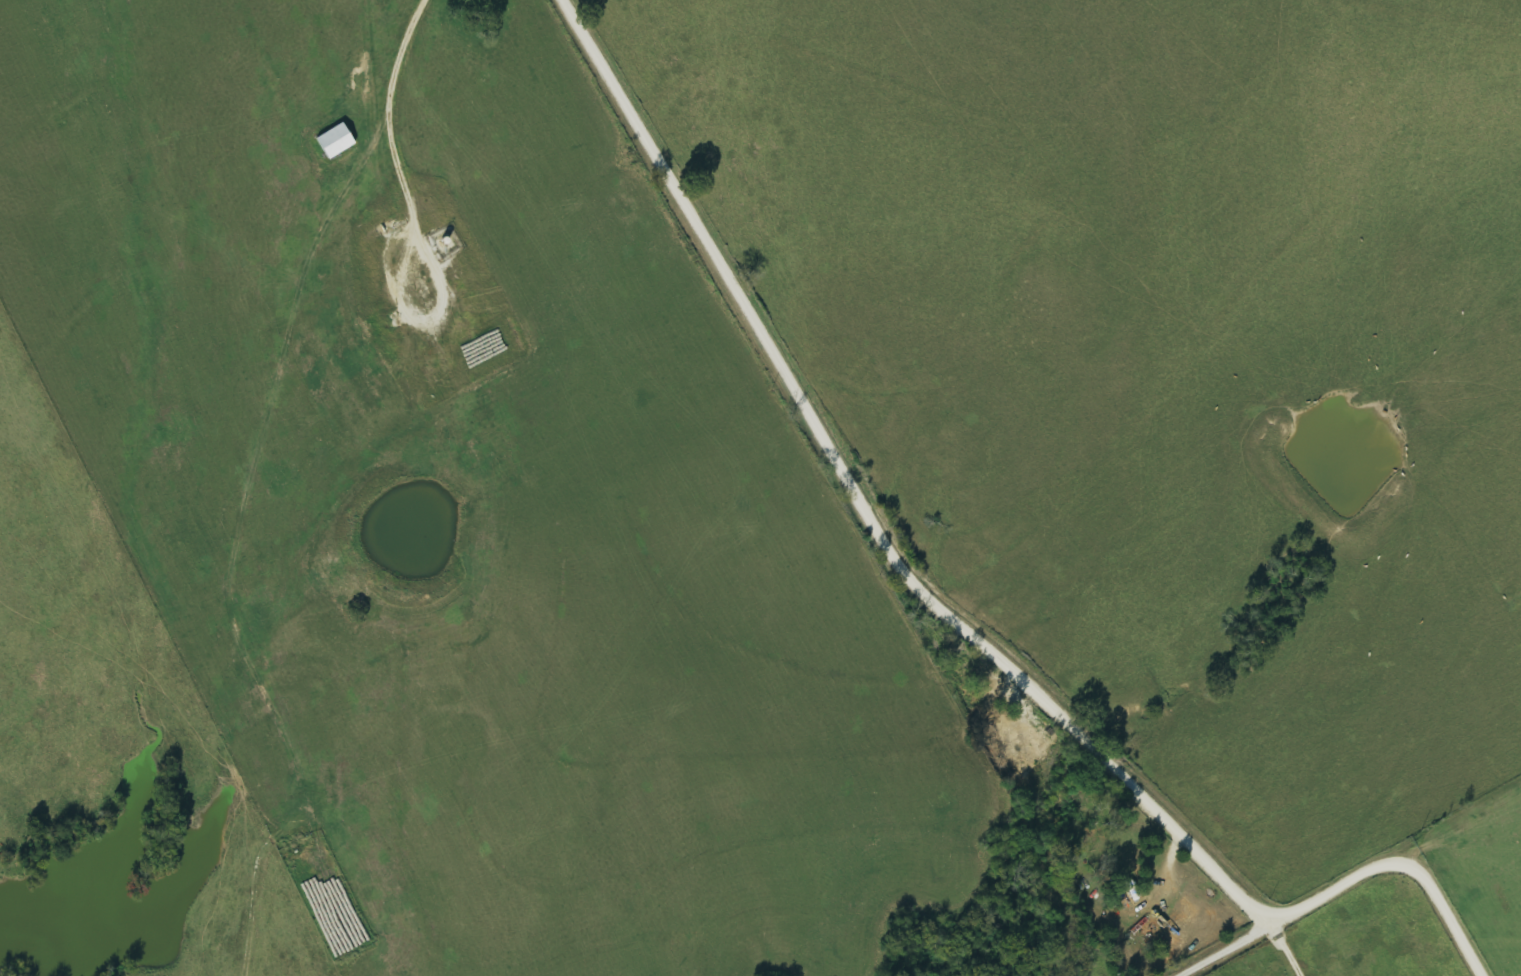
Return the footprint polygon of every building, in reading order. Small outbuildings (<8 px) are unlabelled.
[(326,162),(353,146),(340,124),(313,140),(326,162)]
